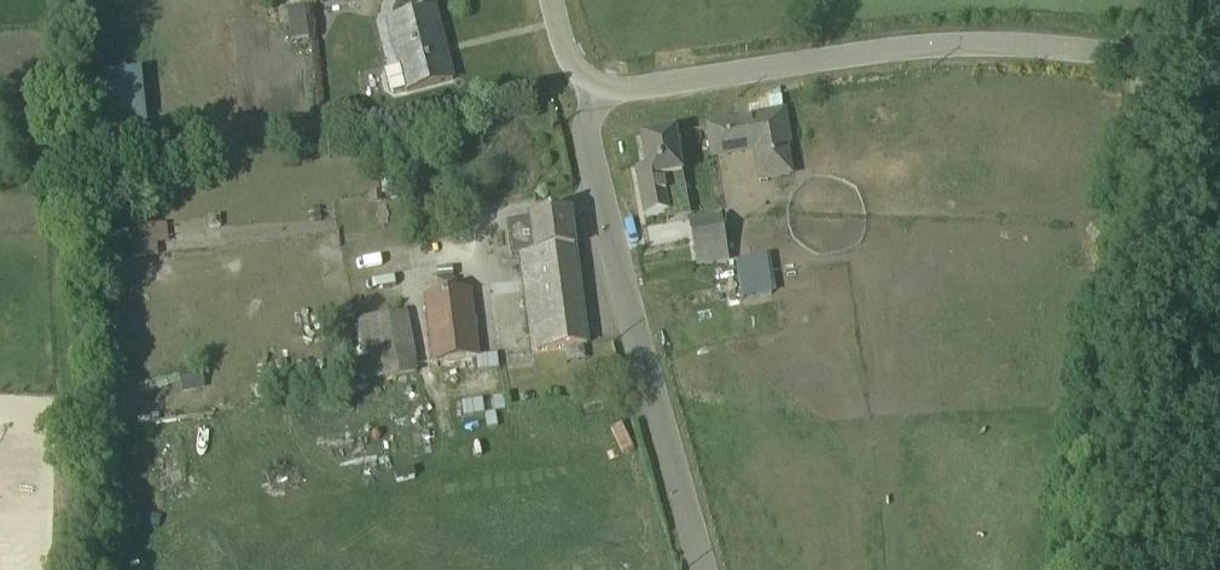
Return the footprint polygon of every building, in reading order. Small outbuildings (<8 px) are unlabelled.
[(450,89),(434,19),(384,31),(395,75),(383,78),(389,103),(450,89)] [(121,139),(187,132),(180,73),(95,83),(104,160),(123,158),(121,139)] [(750,129),(709,135),(713,163),(756,156),(760,186),(788,181),(783,151),(788,150),(783,119),(749,124),(750,129)] [(1138,123),(1127,122),(1125,139),(1137,140),(1138,123)] [(688,226),(672,142),(639,148),(645,177),(635,179),(644,226),(664,223),(665,230),(688,226)] [(588,352),(573,223),(506,230),(509,263),(517,262),(529,359),(588,352)] [(717,227),(690,232),(700,282),(727,276),(717,227)] [(738,262),(740,300),(773,299),(771,260),(738,262)] [(479,365),(472,298),(425,303),(433,370),(479,365)] [(406,319),(356,327),(366,388),(416,380),(406,319)]
